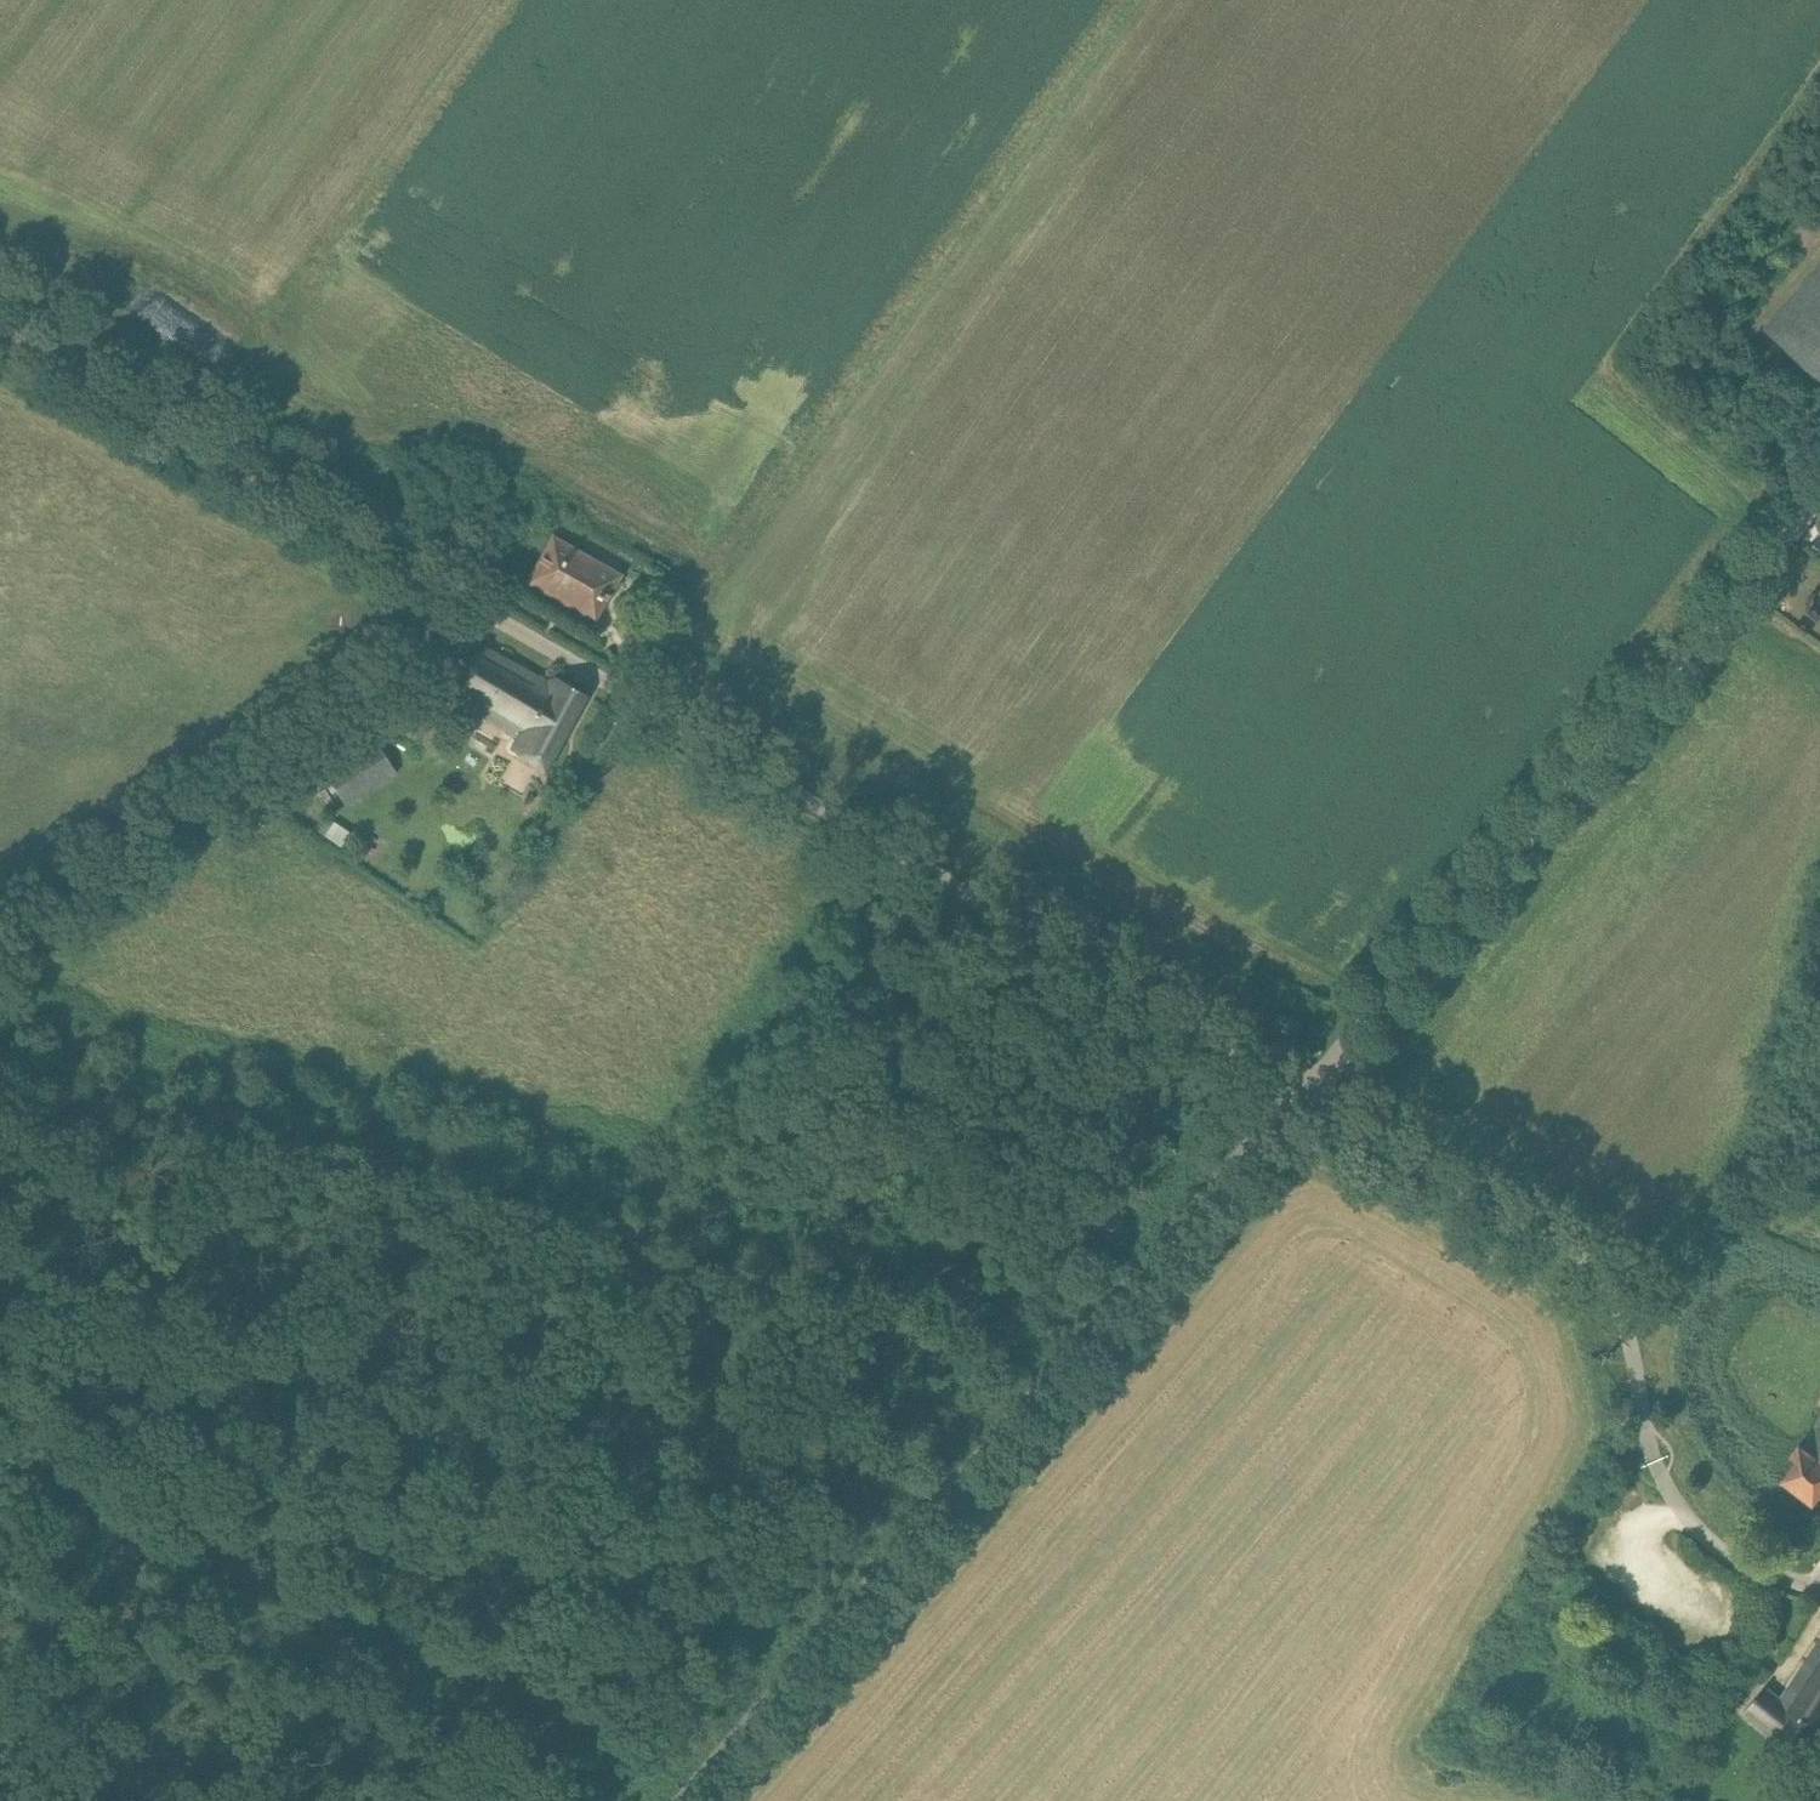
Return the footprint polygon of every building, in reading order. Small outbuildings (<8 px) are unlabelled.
[(1772,332),(1767,328),(1766,329),(1819,377),(1819,277),(1772,332)] [(595,620),(621,575),(553,536),(527,581),(595,620)] [(545,681),(482,645),(450,699),(516,738),(510,749),(544,769),(587,696),(556,678),(556,679),(545,681)] [(385,757),(336,789),(347,805),(396,774),(385,757)] [(1282,1012),(1276,1022),(1284,1027),(1282,1030),(1295,1038),(1303,1024),(1291,1016),(1290,1017),(1282,1012)] [(1792,1455),(1799,1460),(1785,1479),(1814,1502),(1819,1495),(1819,1496),(1819,1421),(1805,1447),(1800,1444),(1792,1455)] [(1761,1684),(1742,1711),(1813,1762),(1819,1751),(1819,1637),(1778,1696),(1761,1684)]
